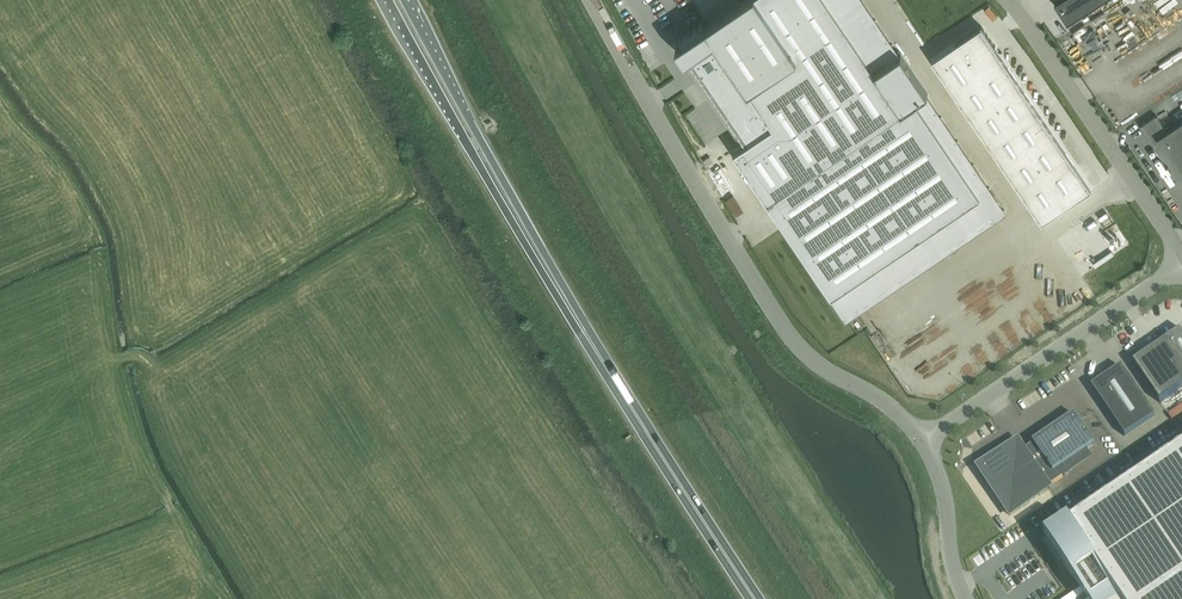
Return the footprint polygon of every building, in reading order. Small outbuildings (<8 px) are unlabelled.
[(705,27),(701,21),(675,39),(679,45),(675,47),(742,146),(734,152),(831,296),(980,195),(916,101),(927,93),(901,53),(900,54),(874,71),(826,0),(745,0),(705,27)] [(1068,18),(1095,0),(1056,0),(1068,18)] [(955,43),(931,59),(1042,222),(1091,189),(994,45),(995,45),(995,44),(994,45),(981,26),(955,43),(955,42),(955,43)] [(1140,126),(1155,148),(1161,144),(1181,175),(1181,120),(1167,130),(1156,115),(1140,126)] [(706,166),(713,162),(709,157),(703,161),(706,166)] [(785,293),(797,288),(794,280),(782,284),(785,293)] [(1181,330),(1133,363),(1159,403),(1181,387),(1181,330)] [(1155,416),(1121,366),(1091,387),(1124,436),(1155,416)] [(1017,441),(977,468),(1010,515),(1049,488),(1048,487),(1058,480),(1053,472),(1094,444),(1074,414),(1032,442),(1032,443),(1023,450),(1017,441)] [(1042,544),(1078,598),(1181,598),(1181,449),(1042,544)]
